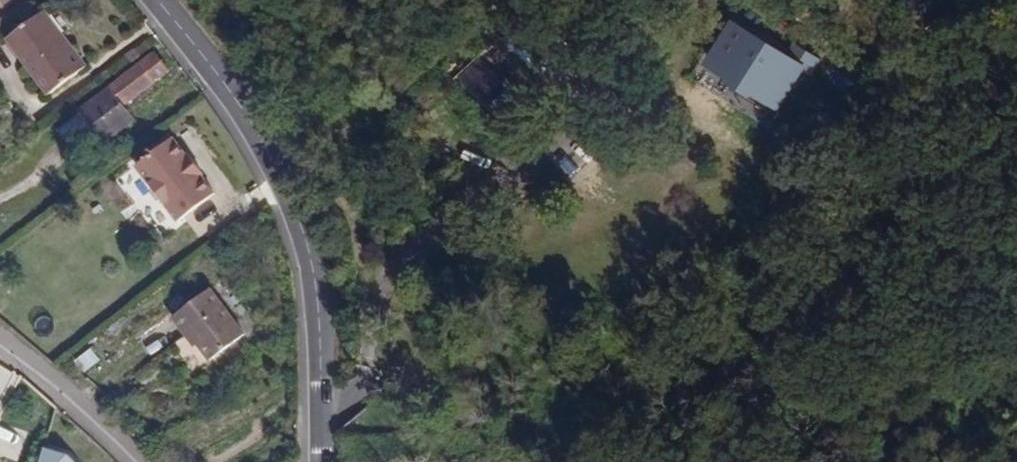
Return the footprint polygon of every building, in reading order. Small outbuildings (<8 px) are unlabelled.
[(12,0),(0,0),(0,9),(12,0)] [(911,20),(938,0),(896,0),(911,20)] [(45,10),(10,37),(52,93),(87,67),(45,10)] [(735,24),(714,57),(785,99),(800,65),(735,24)] [(157,52),(58,128),(81,157),(134,116),(124,103),(169,68),(157,52)] [(139,163),(181,220),(217,193),(202,174),(205,172),(191,153),(188,156),(174,137),(139,163)] [(214,291),(175,320),(189,338),(194,335),(215,363),(249,337),(214,291)]
